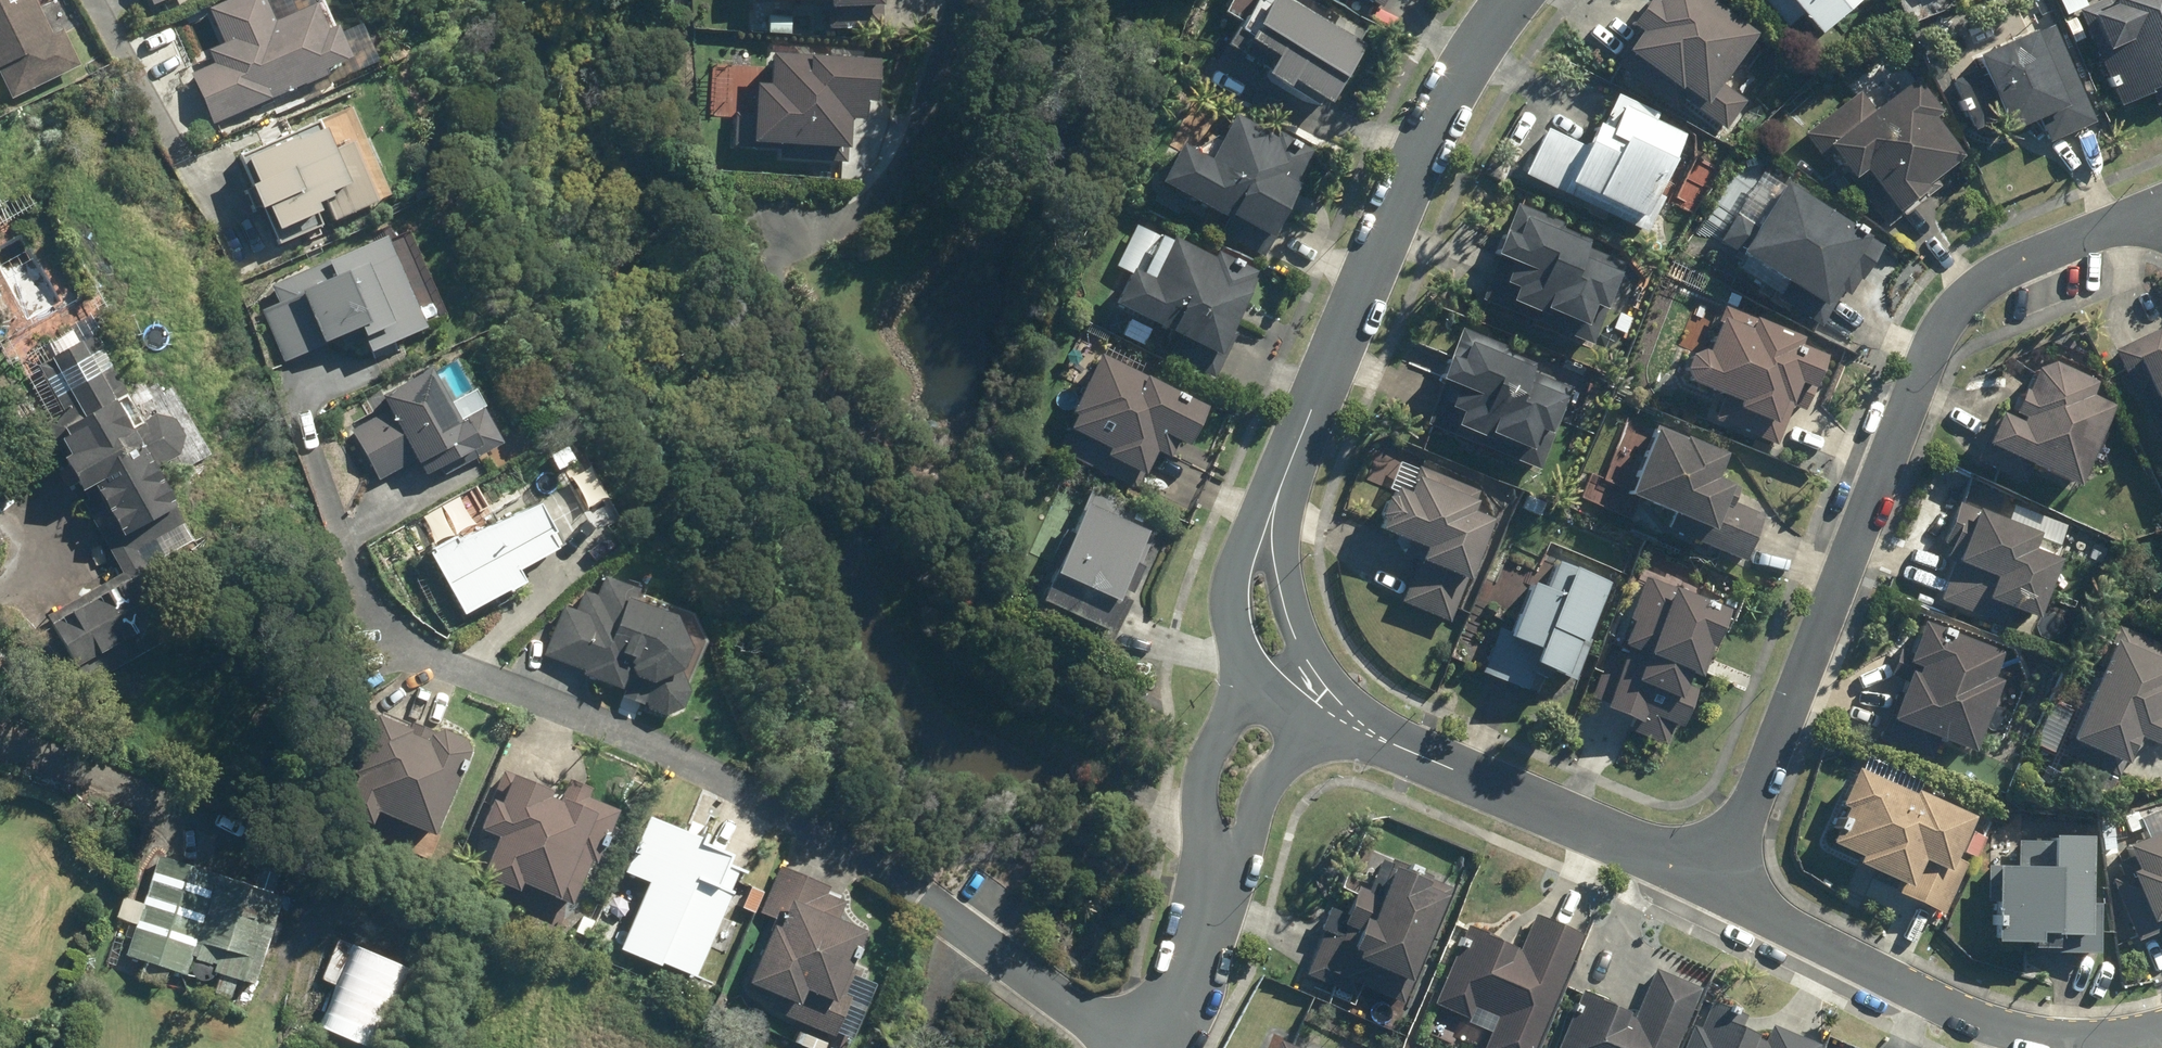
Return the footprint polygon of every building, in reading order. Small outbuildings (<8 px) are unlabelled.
[(8,94),(91,53),(65,0),(0,0),(0,78),(8,94)] [(153,9),(175,0),(149,0),(153,9)] [(223,118),(356,55),(330,0),(288,0),(189,47),(223,118)] [(1358,46),(1279,0),(1254,0),(1236,30),(1227,25),(1215,44),(1253,65),(1249,72),(1271,86),(1276,78),(1323,105),(1358,46)] [(1745,34),(1709,7),(1713,1),(1712,0),(1633,0),(1615,25),(1625,32),(1611,51),(1615,54),(1607,66),(1665,108),(1674,96),(1721,130),(1741,101),(1712,80),(1745,34)] [(1819,30),(1854,0),(1794,0),(1819,30)] [(2092,2),(2132,90),(2161,77),(2161,0),(2096,0),(2092,2)] [(2079,13),(1998,44),(2030,128),(2111,98),(2079,13)] [(879,108),(881,65),(775,57),(773,90),(755,89),(753,116),(736,114),(734,147),(780,151),(779,159),(848,164),(848,153),(852,153),(854,123),(867,124),(869,108),(879,108)] [(1909,64),(1843,127),(1907,194),(1973,131),(1909,64)] [(1516,174),(1641,233),(1657,199),(1644,193),(1671,134),(1646,123),(1651,113),(1611,95),(1595,128),(1582,122),(1572,145),(1536,129),(1516,174)] [(1267,137),(1217,113),(1194,160),(1160,143),(1142,184),(1154,189),(1149,202),(1173,214),(1179,201),(1219,220),(1212,235),(1257,257),(1307,150),(1270,132),(1267,137)] [(231,163),(269,237),(363,188),(326,115),(231,163)] [(1792,156),(1743,241),(1834,294),(1883,209),(1792,156)] [(1559,225),(1510,203),(1496,234),(1484,228),(1474,251),(1492,259),(1475,298),(1517,316),(1517,318),(1583,346),(1618,264),(1581,248),(1584,240),(1557,229),(1559,225)] [(388,233),(272,284),(279,301),(262,308),(285,361),(331,342),(329,338),(341,334),(346,345),(366,336),(372,350),(429,326),(388,233)] [(1161,353),(1209,377),(1220,355),(1214,352),(1251,277),(1248,276),(1251,271),(1207,250),(1203,258),(1158,235),(1137,277),(1116,267),(1099,302),(1169,337),(1161,353)] [(1691,295),(1671,369),(1787,400),(1807,327),(1691,295)] [(2138,335),(2161,378),(2161,322),(2138,335)] [(2047,327),(2006,433),(2093,468),(2135,361),(2047,327)] [(1505,349),(1455,330),(1442,361),(1429,356),(1420,379),(1439,385),(1422,425),(1465,442),(1465,444),(1532,471),(1565,388),(1527,373),(1531,365),(1503,354),(1505,349)] [(85,687),(173,637),(147,591),(156,586),(136,552),(185,524),(154,472),(180,458),(185,438),(175,421),(154,415),(142,422),(93,335),(37,367),(64,414),(44,425),(65,463),(63,464),(82,497),(85,495),(88,501),(83,504),(123,574),(46,618),(85,687)] [(1053,450),(1134,489),(1151,453),(1159,457),(1165,442),(1175,447),(1195,406),(1088,354),(1059,412),(1063,415),(1056,428),(1062,432),(1053,450)] [(339,430),(375,509),(535,437),(499,358),(339,430)] [(1668,418),(1634,515),(1716,544),(1750,446),(1668,418)] [(1467,514),(1476,491),(1414,466),(1402,496),(1386,489),(1368,532),(1415,551),(1410,562),(1412,563),(1396,602),(1445,622),(1486,521),(1467,514)] [(1992,476),(1952,576),(2038,611),(2078,510),(1992,476)] [(1085,487),(1027,615),(1102,649),(1123,604),(1116,601),(1151,526),(1117,510),(1120,503),(1085,487)] [(559,530),(542,501),(460,540),(457,536),(434,548),(436,551),(432,553),(465,614),(510,589),(510,590),(527,581),(521,569),(562,546),(554,533),(559,530)] [(1576,634),(1598,581),(1545,560),(1534,588),(1519,582),(1482,673),(1522,689),(1529,672),(1547,680),(1549,674),(1554,676),(1554,673),(1570,680),(1587,638),(1576,634)] [(580,565),(539,654),(645,703),(687,615),(580,565)] [(1692,674),(1719,610),(1662,587),(1660,592),(1633,580),(1617,617),(1621,619),(1590,695),(1599,698),(1596,704),(1626,716),(1623,724),(1659,739),(1668,717),(1678,720),(1690,693),(1676,687),(1682,670),(1692,674)] [(1939,609),(1908,703),(1998,733),(2029,639),(1939,609)] [(2083,709),(2161,741),(2161,630),(2121,614),(2083,709)] [(434,843),(469,758),(464,745),(441,735),(429,740),(431,734),(409,725),(408,726),(378,713),(376,717),(360,711),(335,769),(353,776),(352,779),(357,781),(342,818),(370,830),(375,818),(434,843)] [(1866,753),(1828,838),(1944,890),(1982,805),(1866,753)] [(595,864),(620,811),(588,796),(591,789),(569,779),(561,795),(503,769),(488,803),(493,805),(481,832),(500,841),(483,879),(519,895),(522,887),(560,904),(562,900),(571,905),(590,862),(595,864)] [(649,817),(624,871),(650,883),(619,950),(661,970),(663,964),(696,979),(734,895),(720,890),(734,862),(706,849),(709,844),(649,817)] [(2139,827),(2161,883),(2161,818),(2139,827)] [(2023,821),(2018,918),(2104,923),(2110,826),(2023,821)] [(256,984),(285,895),(159,855),(127,954),(187,973),(197,941),(222,949),(215,971),(219,972),(214,990),(232,996),(237,978),(256,984)] [(1397,1001),(1446,886),(1426,877),(1427,875),(1386,857),(1384,862),(1375,858),(1362,890),(1350,885),(1338,913),(1323,906),(1313,927),(1319,930),(1301,971),(1355,994),(1359,984),(1397,1001)] [(770,1012),(835,1039),(852,1000),(845,998),(870,939),(837,925),(846,904),(828,896),(831,888),(780,867),(759,914),(775,921),(770,933),(773,935),(753,981),(749,979),(744,990),(773,1003),(770,1012)] [(1579,934),(1531,913),(1515,950),(1490,939),(1490,937),(1459,924),(1427,1002),(1464,1018),(1470,1006),(1492,1016),(1479,1047),(1531,1047),(1579,934)] [(337,939),(318,980),(334,987),(317,1027),(326,1031),(368,1047),(369,1047),(402,966),(337,939)] [(1697,987),(1651,967),(1630,1017),(1606,1007),(1608,1003),(1578,990),(1553,1047),(1671,1047),(1697,987)] [(1719,1009),(1702,1047),(1809,1047),(1719,1009)]
